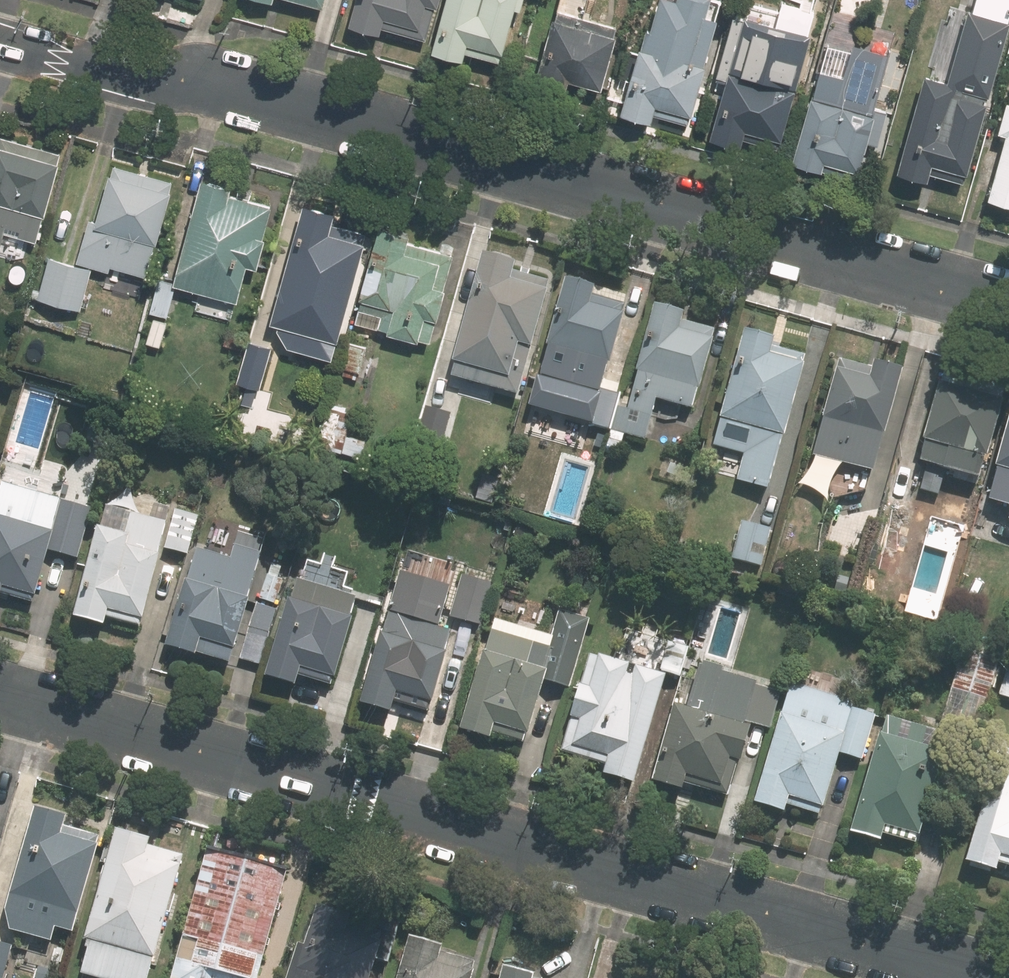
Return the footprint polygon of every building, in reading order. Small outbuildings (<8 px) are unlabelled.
[(351,27),(377,35),(380,28),(423,41),(433,8),(436,9),(439,0),(358,0),(351,27)] [(432,54),(462,62),(464,54),(497,63),(499,54),(502,55),(517,0),(447,0),(432,54)] [(617,112),(647,121),(649,111),(680,120),(683,111),(689,112),(715,19),(703,15),(708,0),(659,0),(651,30),(641,27),(617,112)] [(950,79),(933,74),(929,89),(922,87),(898,174),(928,182),(930,174),(961,182),(963,174),(967,175),(1008,25),(1008,0),(972,0),(950,79)] [(620,27),(589,19),(592,11),(566,4),(562,21),(559,20),(542,84),(569,91),(572,82),(606,92),(621,38),(617,37),(620,27)] [(781,142),(796,92),(793,91),(810,33),(739,13),(721,73),(729,76),(710,139),(741,148),(743,140),(773,149),(775,140),(781,142)] [(859,174),(892,57),(854,46),(836,108),(812,101),(794,165),(821,172),(822,172),(853,181),(855,173),(859,174)] [(1008,105),(1000,134),(1007,136),(989,200),(1008,206),(1008,105)] [(0,250),(6,229),(37,238),(44,211),(47,212),(61,160),(57,158),(60,150),(0,134),(0,135),(0,250)] [(174,178),(115,162),(101,216),(91,214),(79,258),(110,267),(111,263),(146,273),(155,237),(160,239),(175,186),(172,185),(174,178)] [(237,184),(209,176),(180,283),(242,300),(252,263),(264,267),(273,235),(270,234),(279,204),(235,192),(237,184)] [(337,209),(307,200),(279,296),(281,297),(277,310),(337,327),(341,315),(343,315),(348,298),(351,299),(368,241),(364,240),(367,230),(334,220),(337,209)] [(417,231),(388,223),(364,308),(365,308),(361,321),(425,339),(425,335),(435,339),(441,317),(443,318),(452,286),(448,285),(458,251),(415,239),(417,231)] [(53,255),(43,295),(83,307),(94,267),(53,255)] [(512,268),(483,259),(452,369),(520,388),(547,295),(541,294),(543,287),(510,278),(512,268)] [(598,285),(568,277),(535,394),(568,403),(576,373),(604,381),(626,303),(595,295),(598,285)] [(178,287),(161,282),(154,310),(171,314),(178,287)] [(692,312),(662,303),(633,408),(621,405),(614,428),(649,439),(661,397),(697,407),(703,387),(706,388),(723,327),(691,318),(692,312)] [(170,322),(156,318),(149,341),(164,345),(170,322)] [(777,336),(747,327),(711,447),(745,457),(739,478),(771,487),(808,362),(804,361),(806,354),(775,344),(777,336)] [(275,345),(253,340),(243,374),(265,381),(275,345)] [(371,346),(354,341),(346,372),(363,377),(371,346)] [(875,469),(904,366),(877,358),(874,368),(841,359),(815,452),(875,469)] [(1004,384),(944,369),(921,458),(984,475),(1005,398),(1001,397),(1004,384)] [(611,426),(620,393),(603,388),(593,421),(611,426)] [(358,411),(331,403),(321,442),(365,455),(369,440),(351,435),(358,411)] [(450,410),(431,405),(423,436),(441,441),(450,410)] [(998,497),(1008,500),(1008,458),(998,497)] [(29,601),(31,593),(35,594),(47,550),(75,558),(89,508),(57,499),(57,497),(2,482),(0,488),(0,593),(29,601)] [(100,523),(75,612),(107,621),(109,613),(138,621),(140,614),(142,614),(160,551),(156,550),(165,520),(108,504),(102,523),(100,523)] [(197,515),(172,508),(162,545),(187,552),(197,515)] [(765,564),(775,527),(747,519),(737,556),(765,564)] [(196,545),(168,642),(229,660),(234,644),(235,645),(263,550),(234,542),(230,555),(196,545)] [(391,609),(364,700),(394,709),(396,701),(428,710),(431,699),(434,700),(456,626),(440,621),(451,583),(406,569),(394,610),(391,609)] [(450,622),(481,631),(495,581),(465,573),(450,622)] [(356,615),(361,598),(337,591),(332,607),(294,596),(272,673),(303,682),(306,674),(336,682),(338,674),(342,675),(359,615),(356,615)] [(490,633),(460,733),(490,742),(492,735),(522,745),(525,736),(528,737),(544,682),(569,690),(589,622),(560,614),(549,651),(490,633)] [(661,668),(679,674),(693,623),(675,617),(661,668)] [(269,632),(248,626),(239,655),(261,661),(269,632)] [(919,631),(910,629),(907,641),(916,643),(919,631)] [(980,728),(1001,657),(966,648),(946,719),(980,728)] [(607,770),(637,779),(666,679),(662,678),(663,673),(591,653),(564,749),(609,762),(607,770)] [(676,708),(654,784),(683,793),(686,780),(721,790),(730,761),(741,765),(751,731),(744,729),(757,685),(700,668),(687,712),(676,708)] [(791,687),(755,807),(786,815),(789,801),(824,811),(840,756),(863,762),(875,719),(852,712),(854,706),(791,687)] [(881,729),(852,830),(883,839),(885,833),(915,841),(918,830),(922,831),(950,732),(888,714),(883,730),(881,729)] [(968,860),(999,868),(1001,863),(1008,866),(1008,744),(1002,742),(968,860)] [(75,933),(102,838),(64,827),(67,817),(37,809),(8,914),(13,930),(52,941),(56,928),(75,933)] [(122,827),(79,971),(102,977),(153,977),(187,863),(186,863),(189,853),(154,843),(156,837),(122,827)] [(212,852),(189,933),(191,933),(179,977),(262,977),(292,874),(212,852)] [(388,959),(402,910),(378,903),(372,925),(350,919),(352,912),(319,903),(298,977),(370,977),(376,956),(388,959)] [(476,970),(473,970),(476,961),(443,952),(444,946),(413,937),(401,977),(474,977),(476,970)] [(0,941),(0,977),(3,977),(6,977),(15,945),(0,941)] [(511,965),(507,977),(540,977),(541,974),(511,965)]
